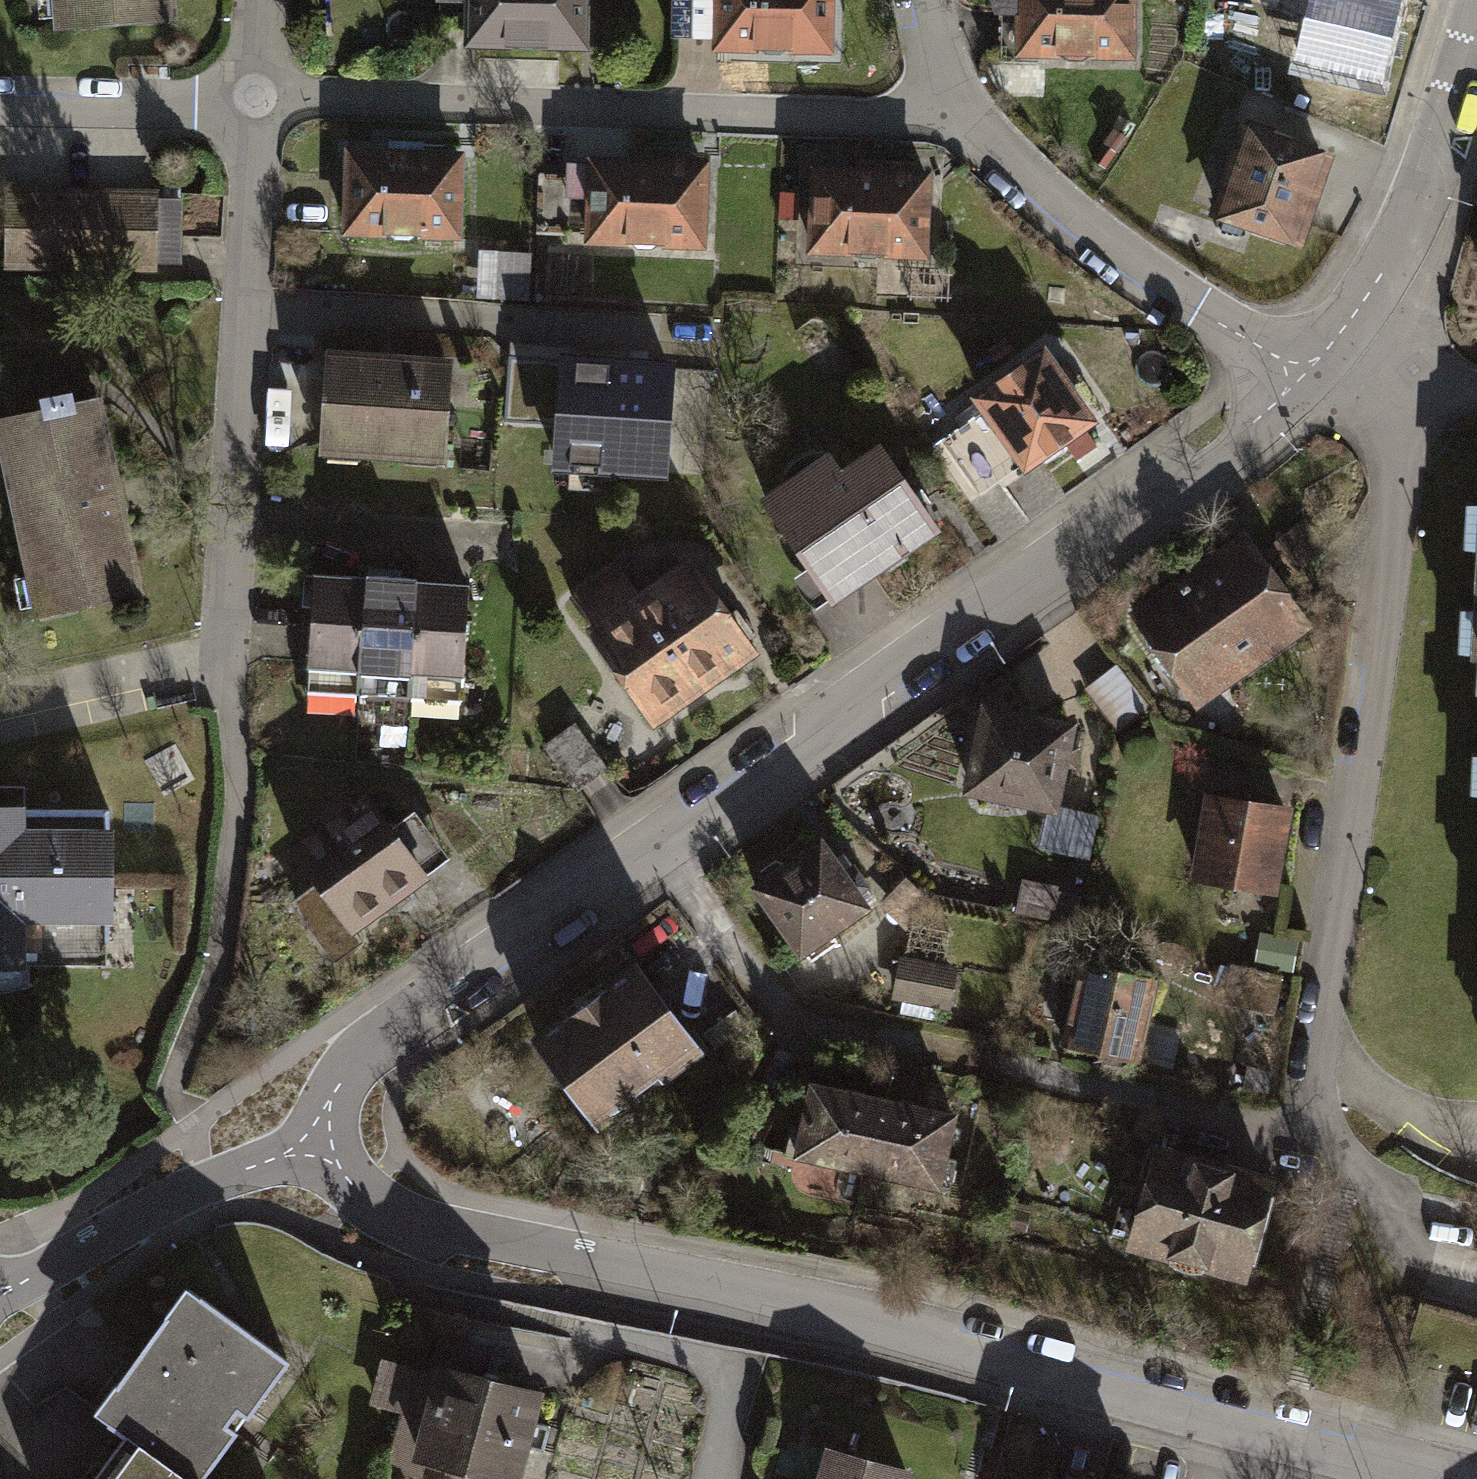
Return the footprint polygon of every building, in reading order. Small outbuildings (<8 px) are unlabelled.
[(61,23),(181,14),(180,0),(59,0),(61,23)] [(473,54),(592,58),(594,0),(475,0),(473,54)] [(715,61),(842,67),(845,0),(718,0),(715,61)] [(1017,9),(1017,52),(1138,52),(1138,0),(990,0),(992,9),(1017,9)] [(1296,67),(1393,89),(1411,13),(1355,0),(1312,0),(1296,67)] [(1216,223),(1298,254),(1335,158),(1253,127),(1216,223)] [(347,144),(345,234),(463,237),(465,147),(347,144)] [(567,194),(586,195),(585,232),(586,241),(710,250),(716,153),(589,147),(589,160),(568,159),(568,173),(567,194)] [(813,164),(808,251),(933,258),(937,171),(813,164)] [(567,194),(568,173),(538,172),(537,231),(585,232),(586,195),(567,194)] [(10,194),(7,269),(153,274),(156,199),(10,194)] [(529,251),(478,248),(476,293),(527,296),(529,251)] [(320,347),(313,446),(447,455),(454,356),(320,347)] [(556,422),(553,464),(669,471),(675,353),(560,347),(559,359),(556,422)] [(1019,467),(1021,470),(1092,423),(1041,347),(970,394),(981,411),(1019,467)] [(556,422),(559,359),(509,356),(505,419),(556,422)] [(4,425),(44,622),(145,602),(104,406),(4,425)] [(970,499),(1019,467),(981,411),(932,444),(970,499)] [(834,439),(761,486),(831,594),(942,523),(886,436),(848,461),(834,439)] [(1135,624),(1200,711),(1311,630),(1246,542),(1135,624)] [(694,563),(646,596),(619,558),(565,597),(595,640),(596,639),(657,724),(758,653),(694,563)] [(314,568),(307,690),(465,699),(472,577),(435,575),(314,568)] [(987,712),(971,798),(1062,815),(1078,729),(987,712)] [(575,723),(545,743),(576,789),(606,768),(575,723)] [(288,901),(334,964),(365,941),(356,930),(451,860),(414,810),(396,823),(368,785),(286,845),(314,882),(288,901)] [(1209,785),(1195,875),(1280,888),(1294,798),(1209,785)] [(107,960),(107,807),(24,806),(25,796),(0,797),(0,985),(3,984),(29,978),(29,963),(107,960)] [(754,904),(803,970),(878,914),(829,849),(754,904)] [(904,1006),(959,1010),(962,966),(907,962),(904,1006)] [(1079,970),(1059,1053),(1133,1071),(1153,989),(1079,970)] [(537,1053),(595,1136),(705,1060),(647,977),(537,1053)] [(811,1077),(794,1157),(940,1188),(957,1108),(899,1096),(811,1077)] [(1159,1140),(1130,1250),(1246,1281),(1276,1171),(1159,1140)] [(125,1429),(193,1478),(200,1478),(235,1431),(225,1424),(238,1407),(248,1414),(288,1359),(200,1296),(178,1326),(166,1317),(97,1412),(125,1429)] [(388,1468),(416,1476),(422,1456),(506,1478),(512,1478),(537,1392),(443,1365),(440,1376),(416,1369),(388,1468)] [(125,1429),(88,1478),(193,1478),(125,1429)] [(917,1470),(835,1450),(828,1478),(915,1478),(917,1470)]
